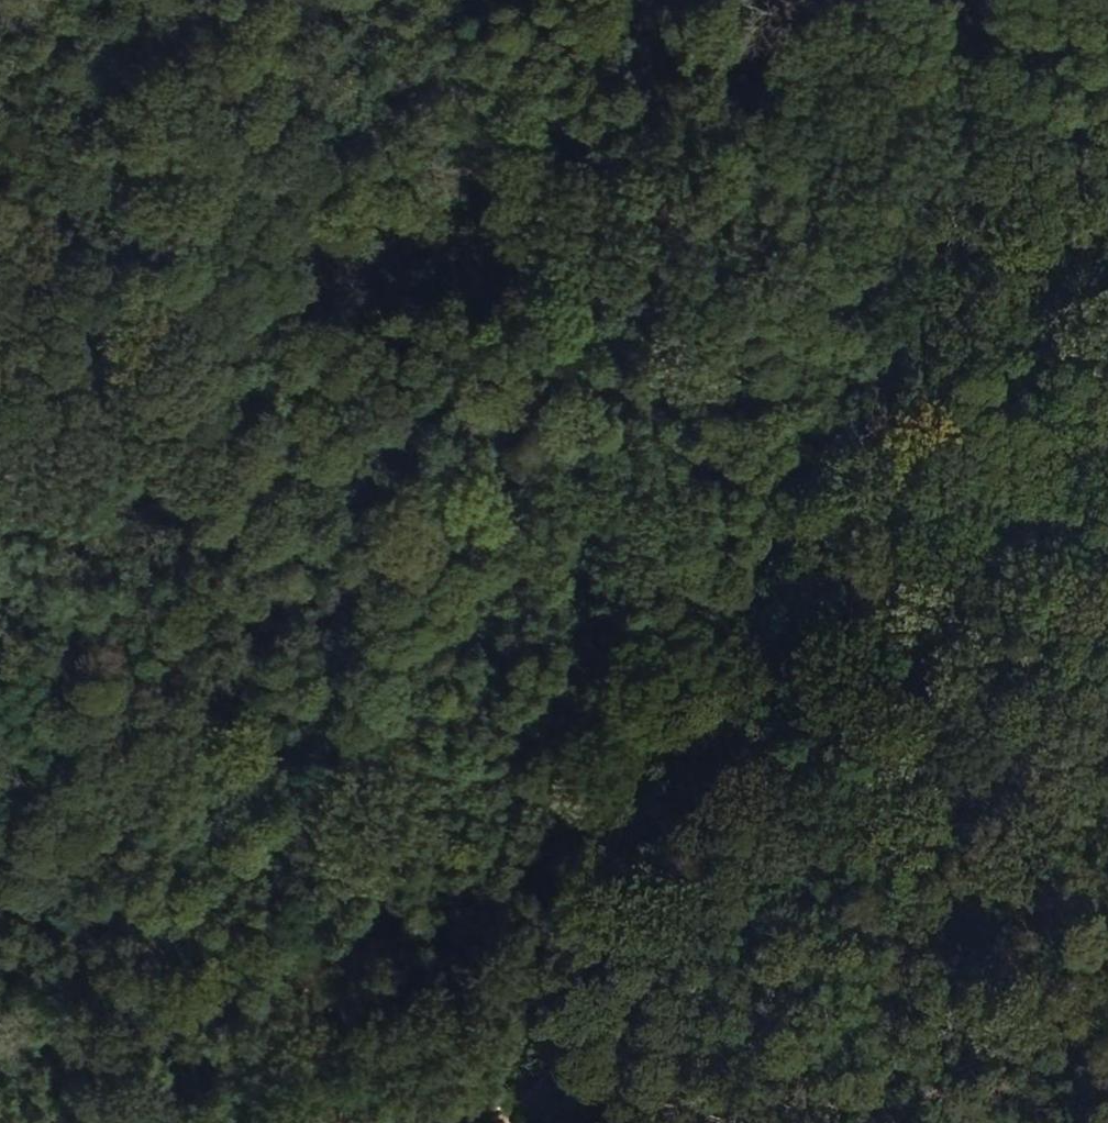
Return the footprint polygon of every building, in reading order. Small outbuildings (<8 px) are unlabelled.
[(542,1078),(539,1081),(519,1098),(520,1099),(542,1122),(565,1122),(576,1113),(542,1078)]
